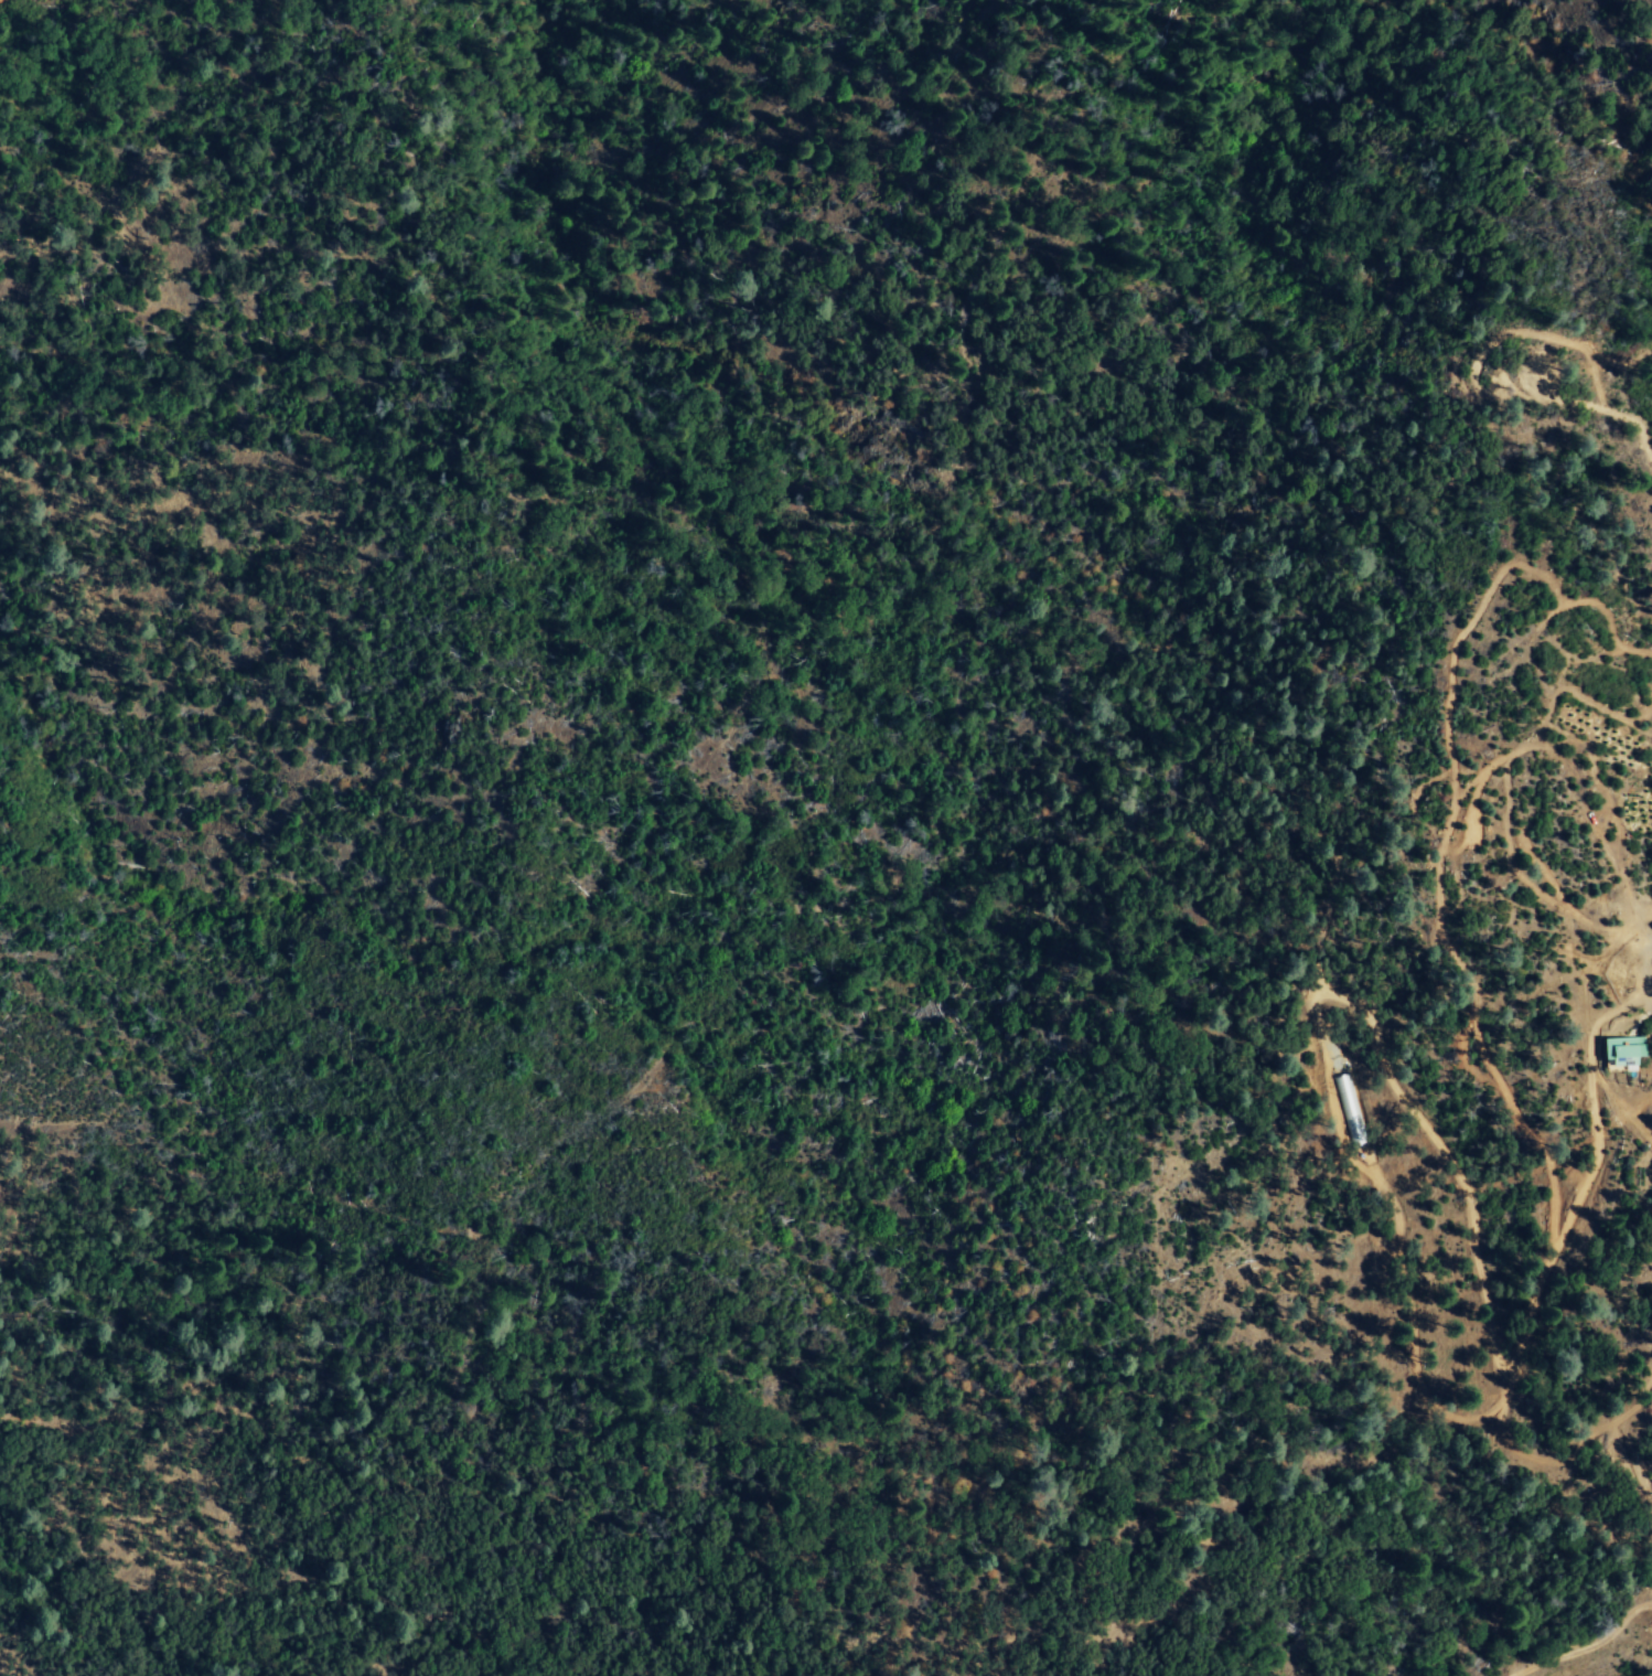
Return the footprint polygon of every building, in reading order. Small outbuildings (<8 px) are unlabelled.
[(1602,1038),(1603,1063),(1606,1063),(1607,1072),(1636,1072),(1636,1057),(1643,1057),(1643,1037),(1602,1038)]
